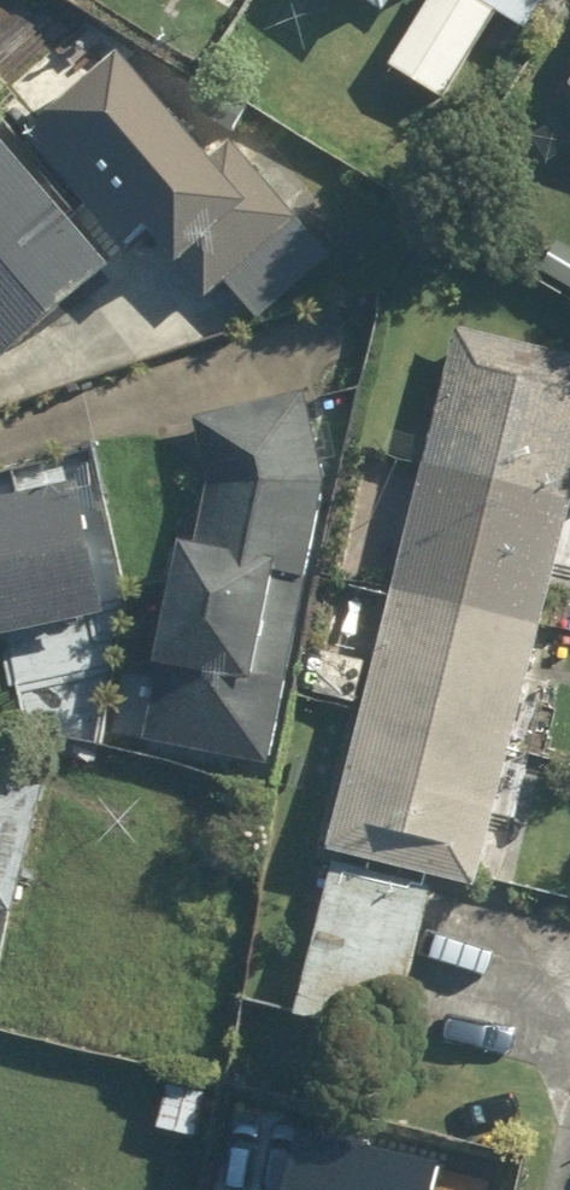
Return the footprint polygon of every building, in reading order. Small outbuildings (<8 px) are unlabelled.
[(401,15),(409,0),(372,0),(401,15)] [(394,69),(454,101),(503,10),(535,27),(549,0),(432,0),(394,69)] [(70,107),(34,138),(127,247),(148,228),(188,275),(206,260),(261,325),(337,260),(240,146),(222,161),(132,54),(114,70),(83,33),(38,71),(70,107)] [(1,367),(117,265),(0,130),(0,366),(1,367)] [(335,852),(296,1011),(404,1037),(442,878),(487,889),(569,547),(569,354),(463,328),(335,852)] [(202,544),(187,541),(145,737),(273,765),(334,482),(310,393),(197,423),(214,490),(202,544)] [(0,501),(0,638),(104,616),(76,484),(0,501)] [(373,655),(323,643),(310,703),(360,714),(373,655)] [(0,782),(0,964),(3,965),(44,792),(0,782)] [(221,1090),(171,1076),(156,1133),(206,1147),(221,1090)] [(289,1126),(273,1189),(430,1189),(437,1163),(289,1126)]
